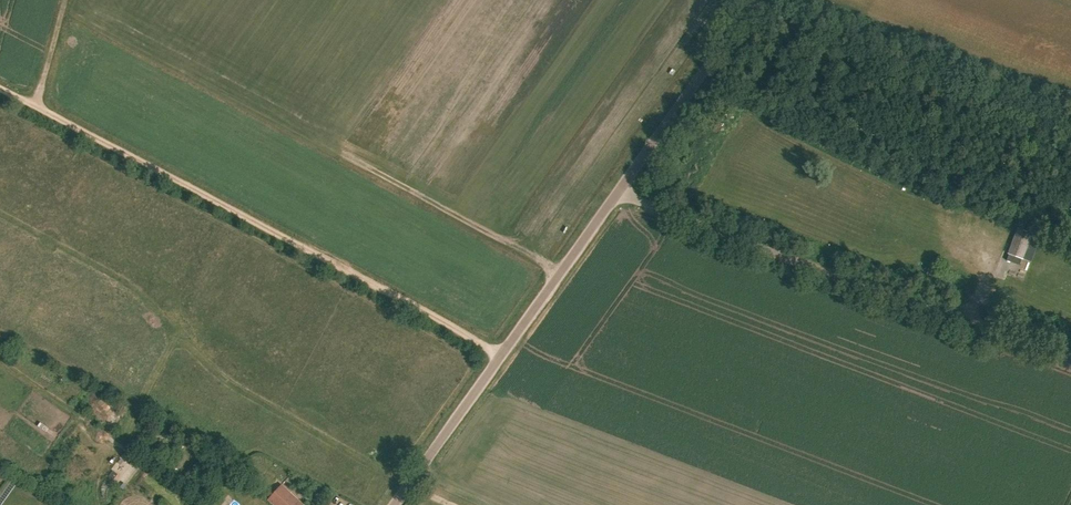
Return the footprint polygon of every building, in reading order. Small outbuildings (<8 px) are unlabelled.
[(1005,260),(1013,263),(1016,257),(1021,259),(1031,232),(1018,227),(1005,260)] [(296,498),(282,485),(269,499),(275,504),(304,504),(296,498)]
